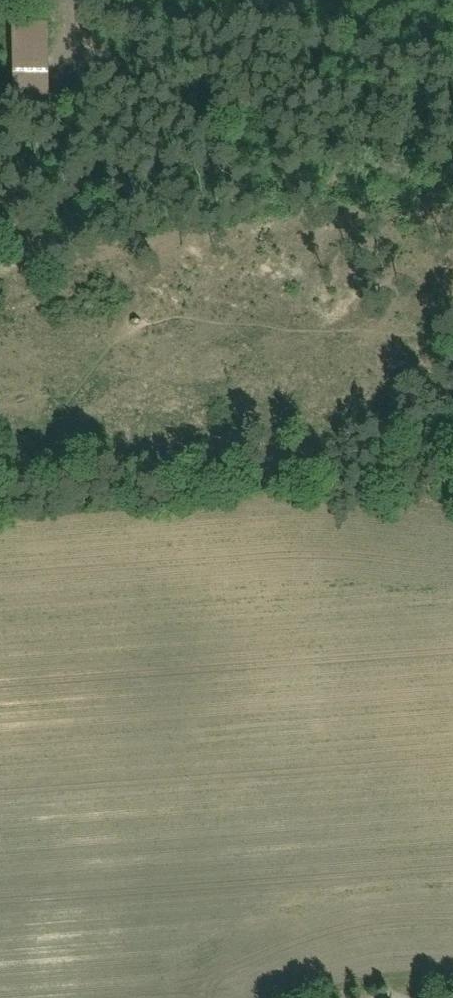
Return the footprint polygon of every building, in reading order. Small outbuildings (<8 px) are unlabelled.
[(52,24),(25,24),(24,71),(51,71),(52,24)]
